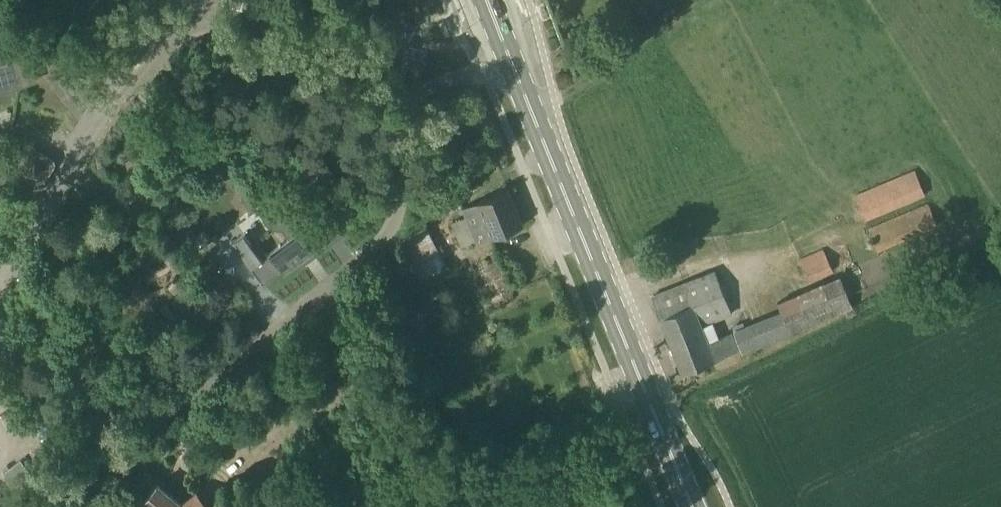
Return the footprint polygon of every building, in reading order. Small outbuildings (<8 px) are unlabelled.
[(21,85),(6,35),(0,37),(0,92),(21,85)] [(54,160),(42,153),(35,148),(31,149),(27,154),(26,153),(19,163),(21,164),(18,169),(19,174),(38,185),(42,184),(55,165),(54,160)] [(855,195),(866,219),(926,194),(915,170),(855,195)] [(466,216),(477,243),(492,237),(524,224),(509,189),(463,208),(466,216)] [(285,272),(313,252),(315,255),(314,255),(315,257),(345,234),(344,233),(340,236),(324,214),(312,223),(304,229),(296,219),(297,216),(298,214),(298,212),(298,209),(297,207),(297,205),(296,203),(294,201),(293,199),(291,197),(289,196),(287,195),(285,194),(283,194),(280,193),(278,194),(276,194),(274,195),(271,196),(269,197),(268,198),(266,200),(265,202),(264,204),(263,206),(262,209),(262,211),(262,213),(263,216),(264,218),(265,220),(266,222),(267,224),(269,225),(271,227),(273,228),(275,228),(278,229),(280,229),(282,229),(289,239),(268,254),(257,240),(252,244),(245,234),(233,242),(263,284),(283,269),(285,272)] [(929,203),(869,228),(878,250),(938,225),(929,203)] [(188,225),(178,212),(166,222),(186,247),(198,238),(188,225)] [(423,284),(449,270),(426,226),(399,241),(423,284)] [(812,281),(834,271),(823,248),(801,259),(812,281)] [(683,373),(735,352),(727,335),(709,343),(701,325),(732,313),(729,306),(721,285),(716,271),(652,296),(683,373)] [(778,337),(770,318),(734,332),(743,352),(778,337)] [(158,484),(145,501),(152,506),(209,506),(197,493),(182,504),(158,484)]
